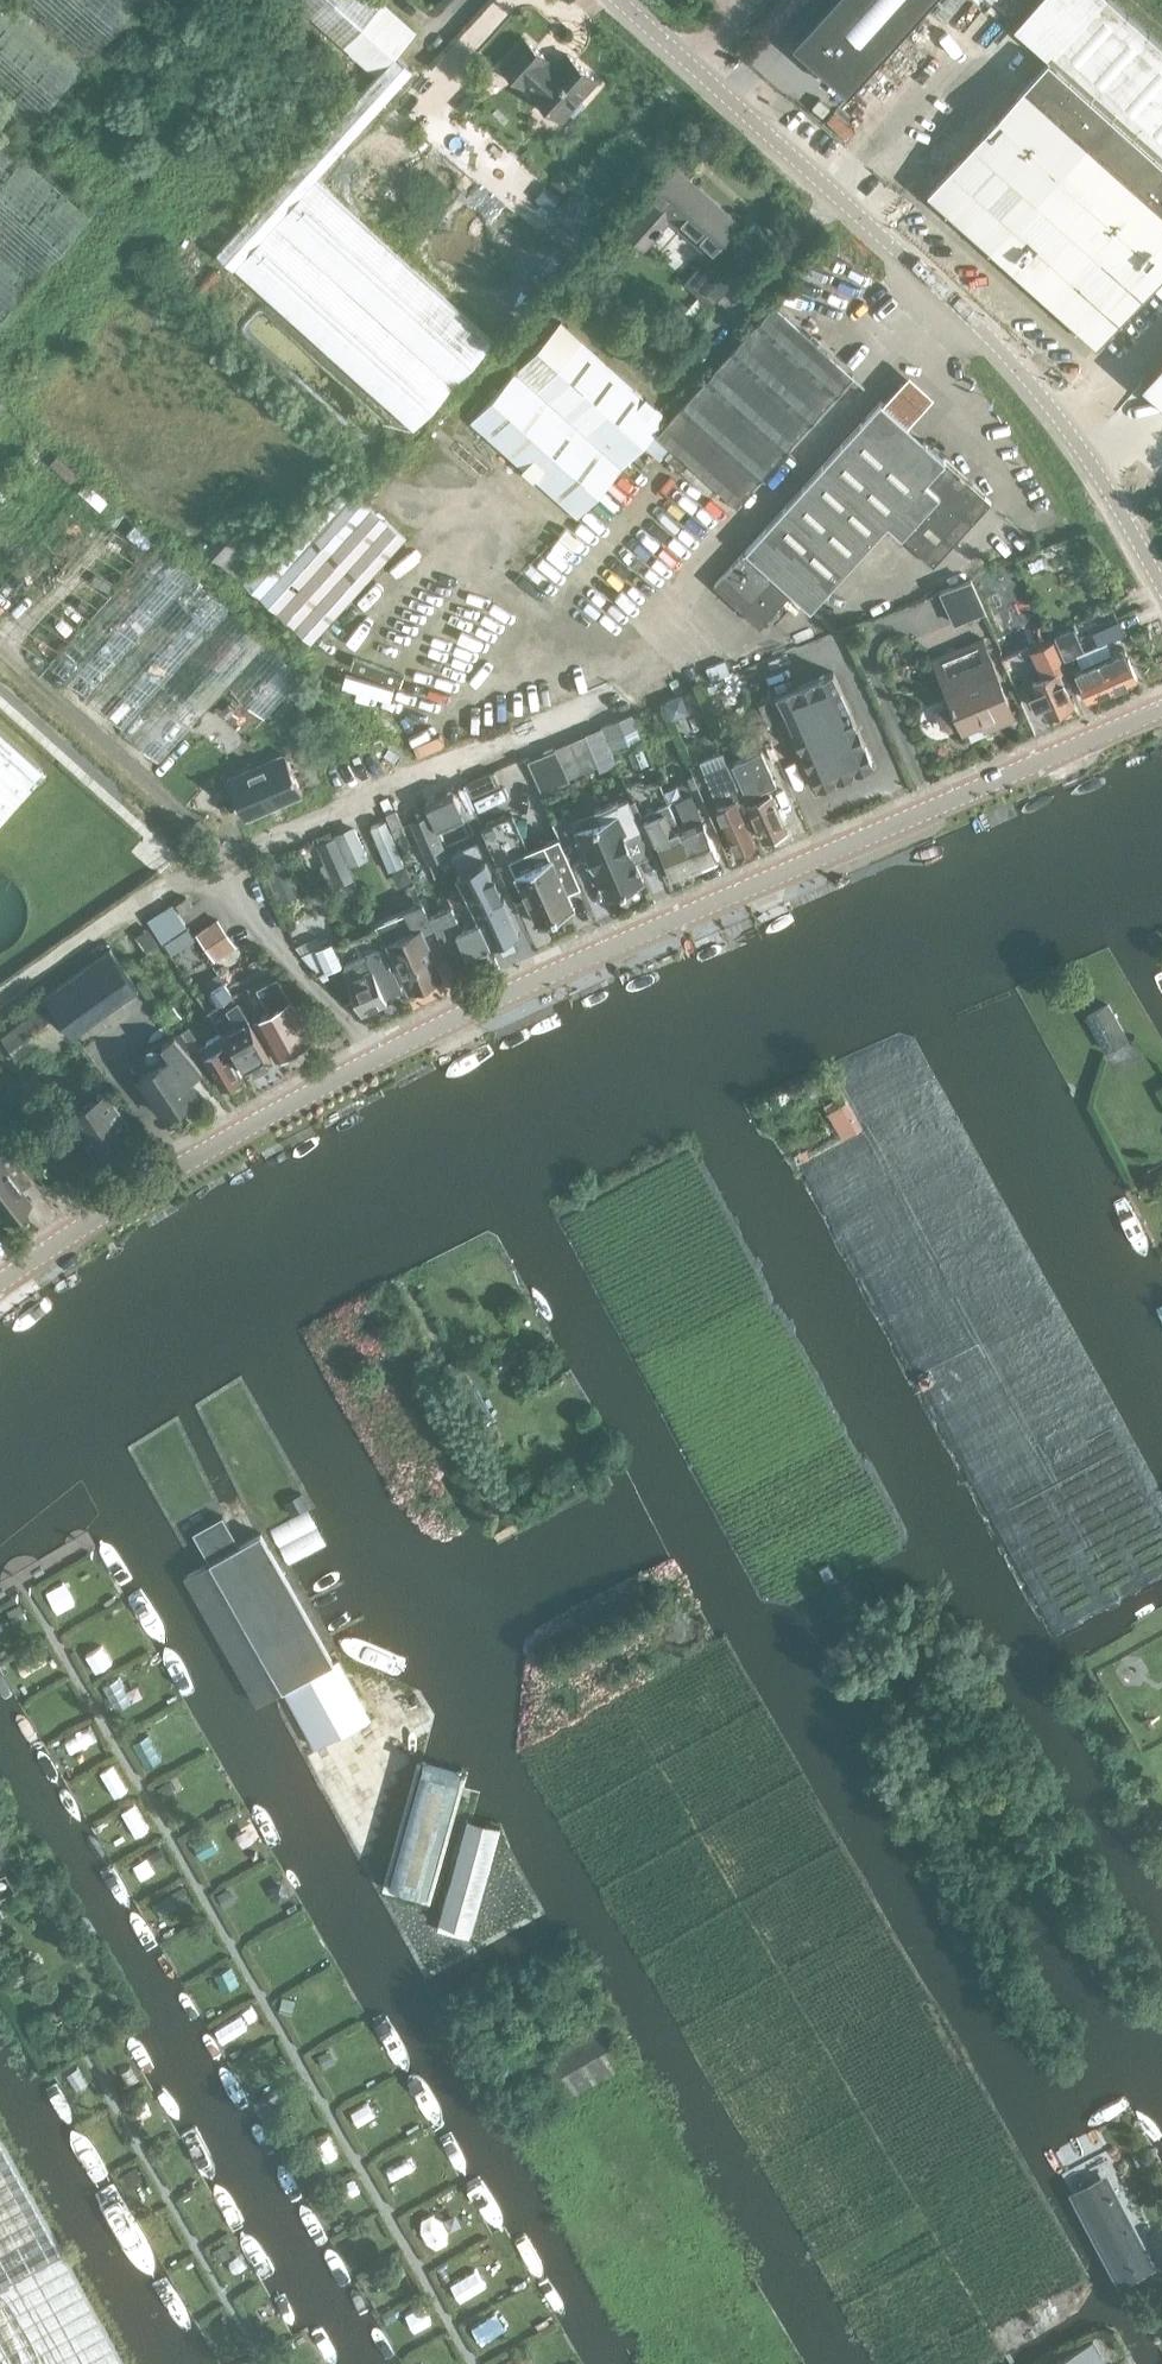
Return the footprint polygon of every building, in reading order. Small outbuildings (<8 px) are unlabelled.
[(25,129),(141,0),(0,0),(0,106),(25,129)] [(376,74),(214,252),(233,269),(413,430),(494,341),(314,179),(414,68),(396,53),(417,30),(384,0),(293,0),(376,74)] [(793,41),(848,91),(930,0),(830,0),(793,41)] [(1013,26),(1048,57),(1045,61),(927,192),(1098,345),(1161,273),(1161,44),(1113,0),(1037,0),(1013,26)] [(548,58),(525,38),(501,65),(524,85),(526,83),(534,90),(532,93),(548,108),(550,106),(549,106),(553,101),(565,112),(564,112),(566,113),(569,109),(574,113),(584,102),(579,98),(596,79),(568,53),(554,68),(546,61),(548,58)] [(91,216),(13,145),(0,134),(0,318),(91,216)] [(711,254),(739,223),(676,167),(648,199),(651,201),(624,231),(643,248),(670,217),(711,254)] [(774,303),(658,431),(737,503),(853,374),(774,303)] [(623,470),(669,416),(561,320),(470,421),(577,518),(621,468),(623,470)] [(1142,381),(1161,398),(1161,359),(1142,381)] [(933,566),(990,501),(944,460),(945,458),(880,400),(715,584),(760,625),(791,590),(809,607),(885,523),(933,566)] [(80,473),(58,454),(49,464),(72,483),(80,473)] [(312,643),(407,537),(338,476),(242,582),(310,642),(312,643)] [(236,576),(263,547),(243,530),(230,518),(204,547),(236,576)] [(304,673),(159,542),(41,673),(188,804),(304,673)] [(970,578),(942,591),(955,622),(984,609),(970,578)] [(412,700),(406,709),(433,727),(516,605),(493,590),(431,680),(418,671),(403,694),(412,700)] [(1098,642),(1091,645),(1111,689),(1136,678),(1122,647),(1112,651),(1107,641),(1125,632),(1118,619),(1093,630),(1098,642)] [(1075,653),(1081,665),(1072,669),(1086,700),(1111,689),(1091,645),(1084,649),(1074,626),(1053,634),(1062,659),(1075,653)] [(981,636),(932,658),(951,702),(940,707),(937,714),(942,725),(949,729),(960,724),(963,730),(993,717),(996,724),(1015,715),(981,636)] [(1030,650),(1042,678),(1019,687),(1026,703),(1039,698),(1046,716),(1073,705),(1060,674),(1066,671),(1053,641),(1030,650)] [(833,670),(777,693),(817,788),(874,764),(833,670)] [(743,703),(736,687),(709,698),(716,714),(743,703)] [(689,712),(682,694),(664,701),(672,719),(689,712)] [(632,713),(602,725),(612,749),(642,738),(632,713)] [(618,765),(601,726),(585,733),(586,734),(555,747),(569,778),(598,766),(600,772),(618,765)] [(0,729),(0,817),(44,768),(0,729)] [(649,764),(643,747),(629,752),(635,769),(649,764)] [(530,760),(543,790),(568,779),(555,749),(530,760)] [(762,839),(787,828),(770,788),(779,784),(765,751),(732,765),(748,803),(747,803),(762,839)] [(228,778),(245,817),(302,792),(285,753),(228,778)] [(734,851),(755,842),(733,791),(739,789),(729,765),(727,766),(723,754),(705,762),(706,775),(710,773),(721,799),(727,797),(729,802),(715,808),(734,851)] [(495,771),(465,783),(470,797),(500,784),(495,771)] [(687,784),(665,793),(697,868),(718,859),(687,784)] [(453,789),(426,801),(439,831),(467,819),(453,789)] [(697,868),(665,793),(636,805),(647,831),(654,829),(674,877),(697,868)] [(406,833),(396,809),(394,810),(388,796),(380,800),(395,837),(406,833)] [(643,830),(629,796),(595,810),(595,811),(596,811),(600,820),(575,831),(578,841),(584,855),(586,860),(586,859),(586,860),(587,860),(595,879),(599,876),(606,892),(606,893),(606,894),(643,878),(642,877),(636,863),(625,838),(643,830)] [(447,852),(428,810),(410,818),(429,860),(447,852)] [(405,864),(386,819),(370,826),(389,871),(405,864)] [(356,827),(337,835),(349,863),(368,855),(356,827)] [(135,849),(157,868),(176,848),(154,828),(135,849)] [(551,856),(516,872),(539,923),(574,908),(561,877),(574,872),(560,835),(544,842),(551,856)] [(353,879),(334,836),(317,843),(325,862),(320,864),(326,878),(331,875),(336,886),(353,879)] [(493,874),(486,858),(477,840),(449,852),(457,871),(491,946),(519,933),(503,897),(503,896),(504,895),(503,893),(502,893),(494,876),(495,875),(494,873),(493,874)] [(297,895),(282,859),(263,867),(278,903),(297,895)] [(406,865),(393,871),(399,884),(412,878),(406,865)] [(24,928),(23,869),(0,869),(0,928),(24,928)] [(176,903),(183,913),(193,907),(187,896),(176,903)] [(423,902),(376,922),(385,944),(390,942),(410,990),(425,984),(426,984),(429,985),(437,982),(438,978),(441,977),(420,929),(432,924),(429,915),(423,902)] [(188,927),(172,903),(149,919),(165,942),(188,927)] [(431,915),(440,935),(444,934),(458,967),(471,961),(473,965),(494,956),(489,946),(478,921),(461,929),(451,906),(431,915)] [(214,961),(237,945),(219,917),(196,932),(214,961)] [(159,945),(147,928),(137,935),(148,952),(159,945)] [(346,961),(343,969),(347,977),(347,978),(362,1012),(386,1002),(384,998),(403,989),(394,969),(392,969),(378,937),(374,939),(366,936),(351,942),(348,951),(343,954),(346,961)] [(200,968),(201,967),(205,975),(215,969),(199,941),(188,948),(200,968)] [(316,947),(302,953),(321,974),(342,965),(331,941),(316,947)] [(108,948),(44,993),(72,1032),(137,986),(108,948)] [(220,1006),(234,997),(225,981),(210,989),(220,1006)] [(276,1057),(278,1056),(283,1057),(291,1053),(293,1048),(311,1038),(289,997),(284,1000),(276,984),(259,993),(267,1009),(254,1016),(276,1057)] [(272,1060),(237,996),(225,1003),(238,1026),(228,1032),(250,1072),(272,1060)] [(46,1058),(70,1040),(39,997),(20,1011),(26,1017),(0,1035),(19,1061),(38,1047),(46,1058)] [(184,1019),(171,1001),(158,1010),(171,1028),(184,1019)] [(1106,1050),(1129,1038),(1109,1001),(1085,1014),(1106,1050)] [(176,1033),(184,1047),(198,1039),(189,1025),(176,1033)] [(217,1034),(197,1046),(204,1056),(203,1057),(221,1088),(242,1076),(236,1067),(241,1065),(234,1052),(230,1054),(225,1045),(228,1043),(222,1031),(217,1034)] [(169,1053),(138,1073),(165,1116),(197,1095),(182,1071),(195,1062),(184,1047),(175,1034),(163,1042),(169,1053)] [(105,1091),(74,1110),(70,1112),(96,1154),(130,1133),(105,1091)] [(3,1219),(28,1201),(9,1176),(21,1167),(0,1139),(0,1216),(3,1219)] [(261,1531),(240,1543),(223,1514),(194,1531),(210,1557),(184,1571),(255,1704),(283,1687),(316,1746),(370,1716),(338,1657),(335,1660),(261,1531)] [(423,1759),(389,1879),(426,1889),(454,1789),(460,1769),(424,1759),(423,1759)] [(467,1818),(439,1922),(472,1931),(500,1827),(473,1820),(467,1818)] [(207,1829),(190,1839),(200,1857),(217,1847),(207,1829)] [(502,1856),(476,1953),(504,1960),(530,1864),(502,1856)] [(554,2103),(627,2063),(602,2019),(529,2060),(554,2103)] [(373,2103),(356,2111),(367,2136),(384,2129),(373,2103)] [(0,2135),(0,2363),(125,2363),(0,2135)] [(1127,2281),(1158,2265),(1108,2171),(1078,2187),(1069,2192),(1118,2286),(1127,2281)] [(460,2293),(486,2284),(482,2271),(456,2280),(460,2293)] [(1094,2339),(1051,2363),(1108,2363),(1094,2339)]
